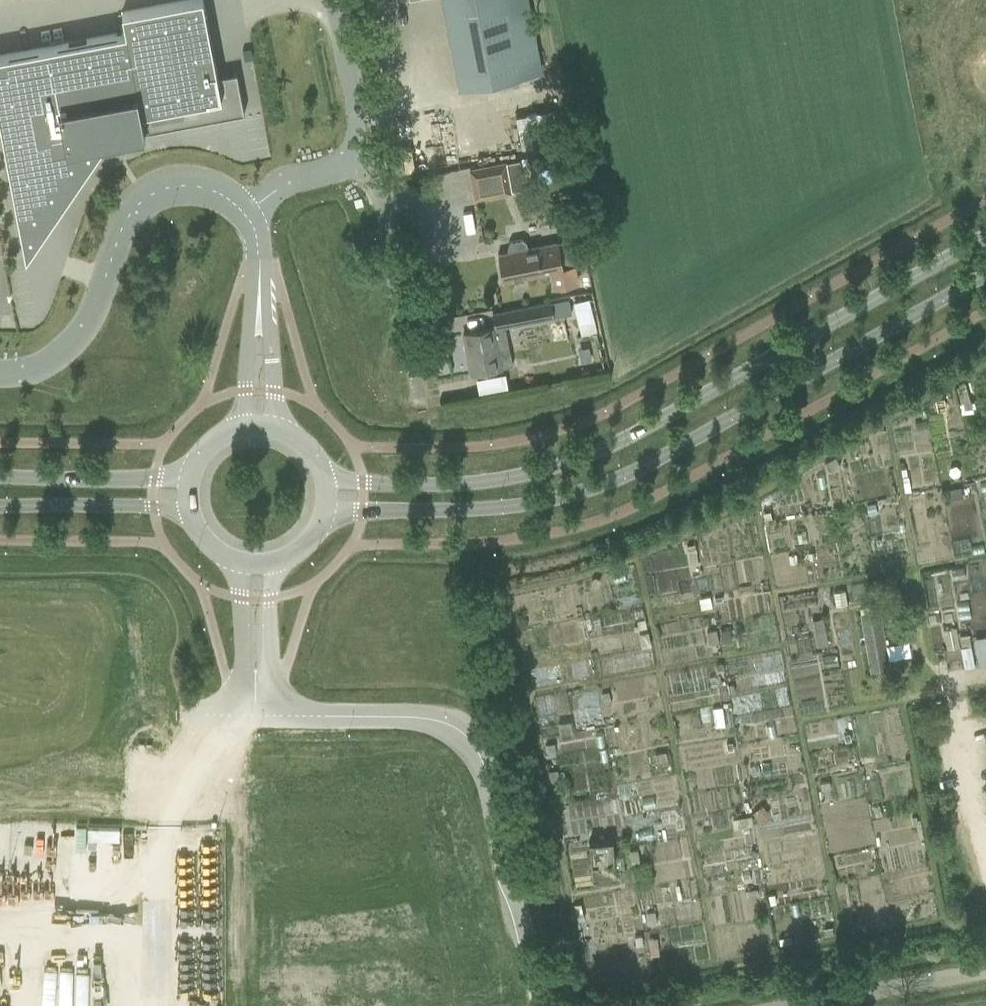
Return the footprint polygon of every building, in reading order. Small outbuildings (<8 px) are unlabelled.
[(0,56),(0,123),(25,258),(106,140),(244,114),(236,72),(217,76),(203,0),(187,0),(121,12),(125,33),(0,56)] [(459,88),(478,84),(542,72),(528,0),(442,0),(459,88)] [(249,47),(242,49),(244,60),(252,58),(249,47)] [(477,197),(511,190),(506,161),(471,168),(477,197)] [(500,254),(497,255),(498,257),(499,257),(503,280),(502,280),(503,282),(505,282),(505,281),(550,272),(553,288),(577,284),(573,266),(580,265),(575,240),(528,249),(527,250),(526,243),(522,240),(510,242),(508,247),(509,253),(505,254),(500,255),(500,254)] [(576,333),(593,331),(590,298),(573,299),(576,333)] [(551,302),(511,310),(514,325),(554,317),(571,314),(568,299),(551,302)] [(500,354),(495,329),(495,328),(463,334),(471,374),(513,366),(510,352),(500,354)] [(965,383),(957,387),(960,401),(969,399),(965,383)] [(835,457),(826,463),(830,471),(840,465),(835,457)] [(963,493),(977,491),(975,482),(961,485),(963,493)] [(960,486),(948,488),(950,498),(963,496),(960,486)] [(874,504),(867,506),(868,515),(876,513),(874,504)] [(770,511),(763,513),(764,519),(771,518),(770,511)] [(694,544),(687,546),(689,554),(696,552),(694,544)] [(952,580),(965,578),(963,567),(950,569),(952,580)] [(580,632),(587,631),(581,605),(572,608),(577,629),(579,628),(580,632)] [(869,670),(889,667),(880,611),(859,614),(869,670)] [(536,626),(547,625),(545,612),(534,614),(536,626)] [(823,618),(812,620),(815,632),(825,630),(823,618)] [(644,619),(637,620),(638,628),(646,627),(644,619)] [(533,643),(550,640),(547,627),(531,631),(533,643)] [(955,627),(943,629),(946,648),(958,646),(955,627)] [(729,629),(720,630),(721,642),(731,640),(729,629)] [(716,630),(707,632),(709,644),(718,642),(716,630)] [(647,632),(639,633),(641,647),(649,646),(647,632)] [(968,634),(958,635),(961,646),(970,644),(968,634)] [(976,651),(978,665),(985,663),(985,649),(976,651)] [(608,692),(601,694),(603,706),(611,704),(608,692)] [(571,721),(558,723),(560,734),(572,732),(571,721)] [(663,730),(652,732),(654,740),(664,738),(663,730)] [(557,769),(549,771),(551,782),(559,780),(557,769)] [(750,815),(733,818),(734,827),(752,824),(750,815)] [(590,865),(614,864),(613,840),(589,842),(590,865)] [(637,849),(630,851),(631,862),(639,861),(637,849)] [(813,891),(801,893),(802,901),(814,899),(813,891)] [(645,924),(657,922),(655,912),(643,914),(645,924)] [(624,918),(625,930),(638,928),(636,916),(624,918)] [(564,994),(575,992),(573,980),(561,983),(564,994)]
